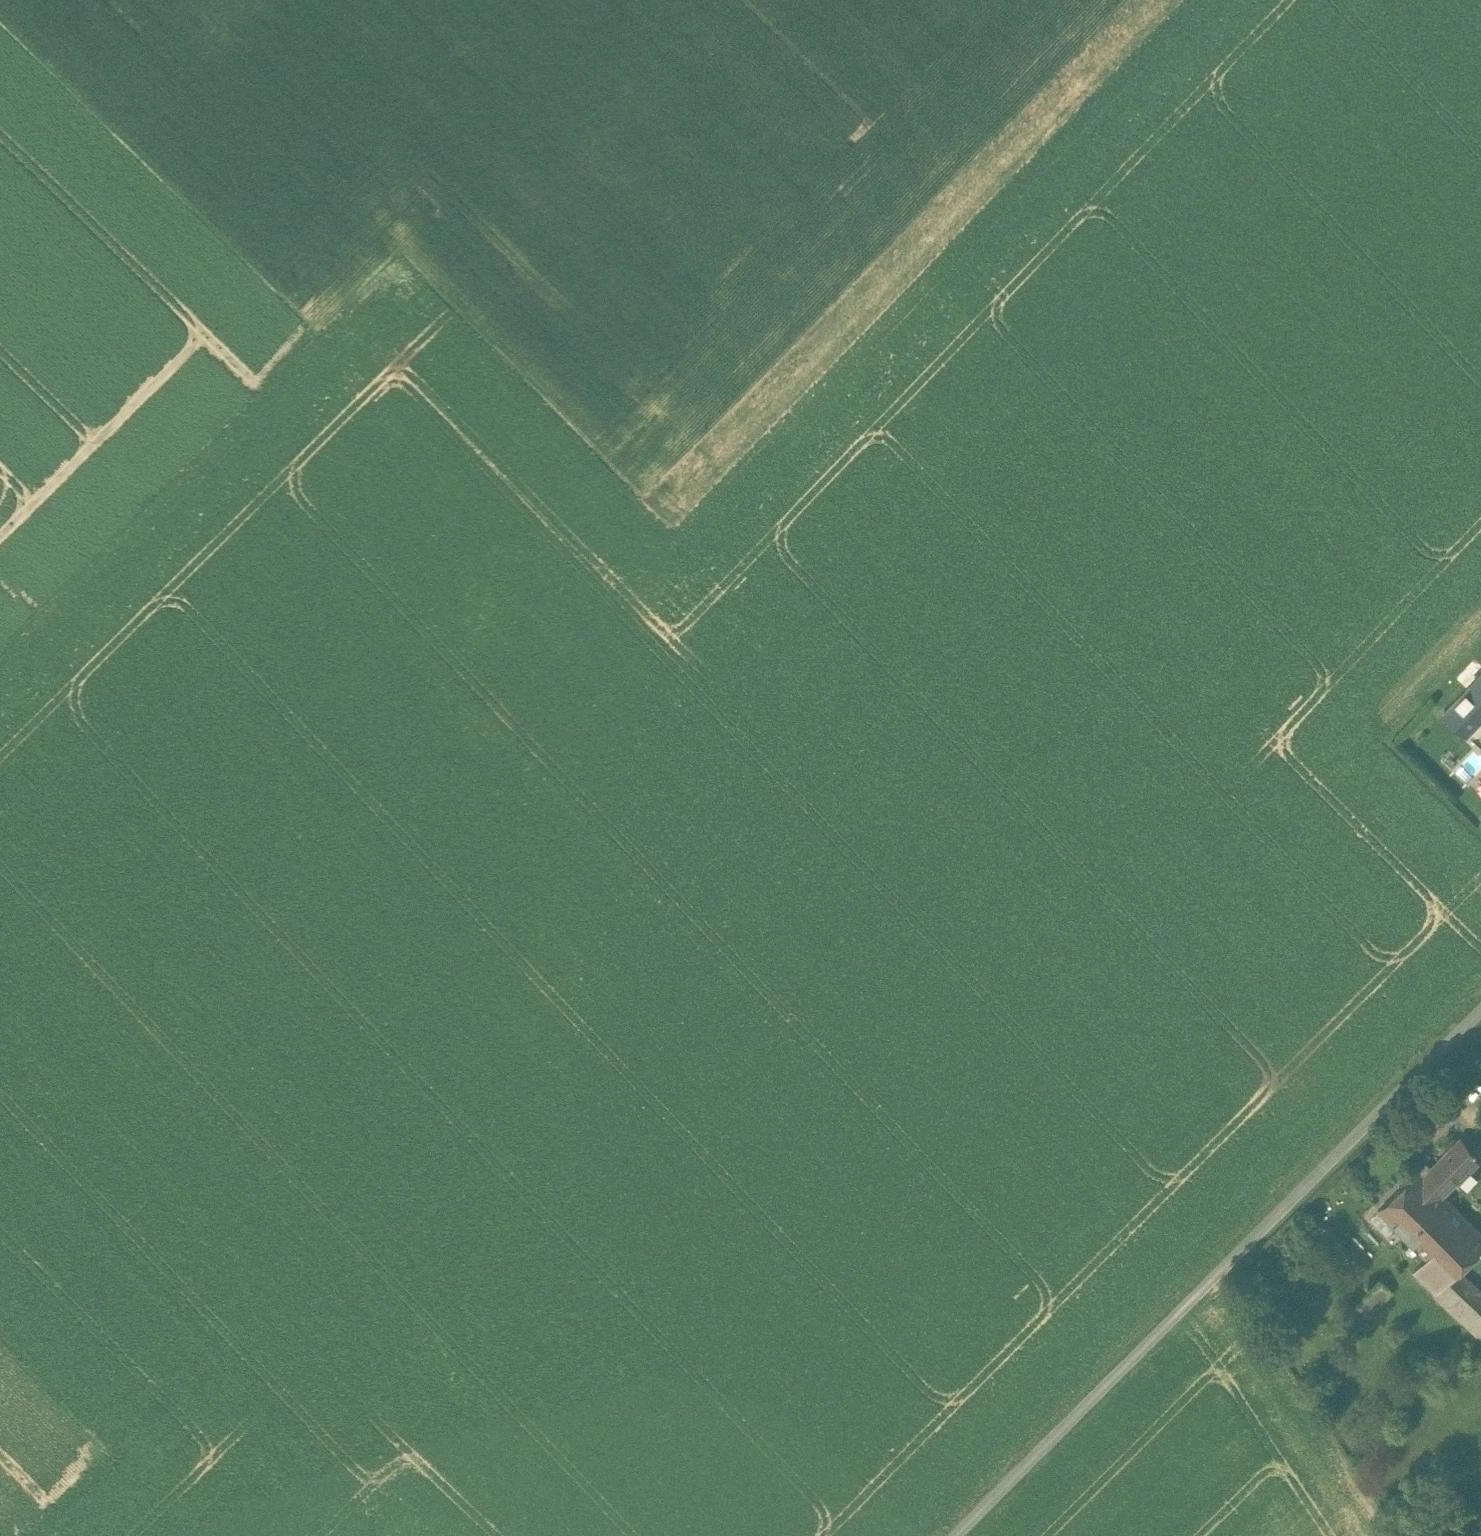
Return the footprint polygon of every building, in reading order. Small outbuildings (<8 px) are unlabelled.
[(1445,710),(1468,732),(1480,718),(1480,674),(1445,710)] [(1429,1165),(1424,1161),(1418,1166),(1445,1193),(1480,1157),(1480,1155),(1460,1134),(1429,1165)] [(1418,1166),(1378,1206),(1416,1244),(1456,1205),(1445,1193),(1418,1166)] [(1416,1244),(1428,1256),(1449,1278),(1460,1267),(1480,1246),(1480,1229),(1456,1205),(1416,1244)] [(1449,1278),(1428,1256),(1414,1269),(1436,1291),(1449,1278)] [(1460,1267),(1449,1278),(1436,1291),(1434,1293),(1480,1341),(1480,1288),(1460,1267)] [(1380,1276),(1353,1300),(1367,1315),(1393,1291),(1380,1276)]
